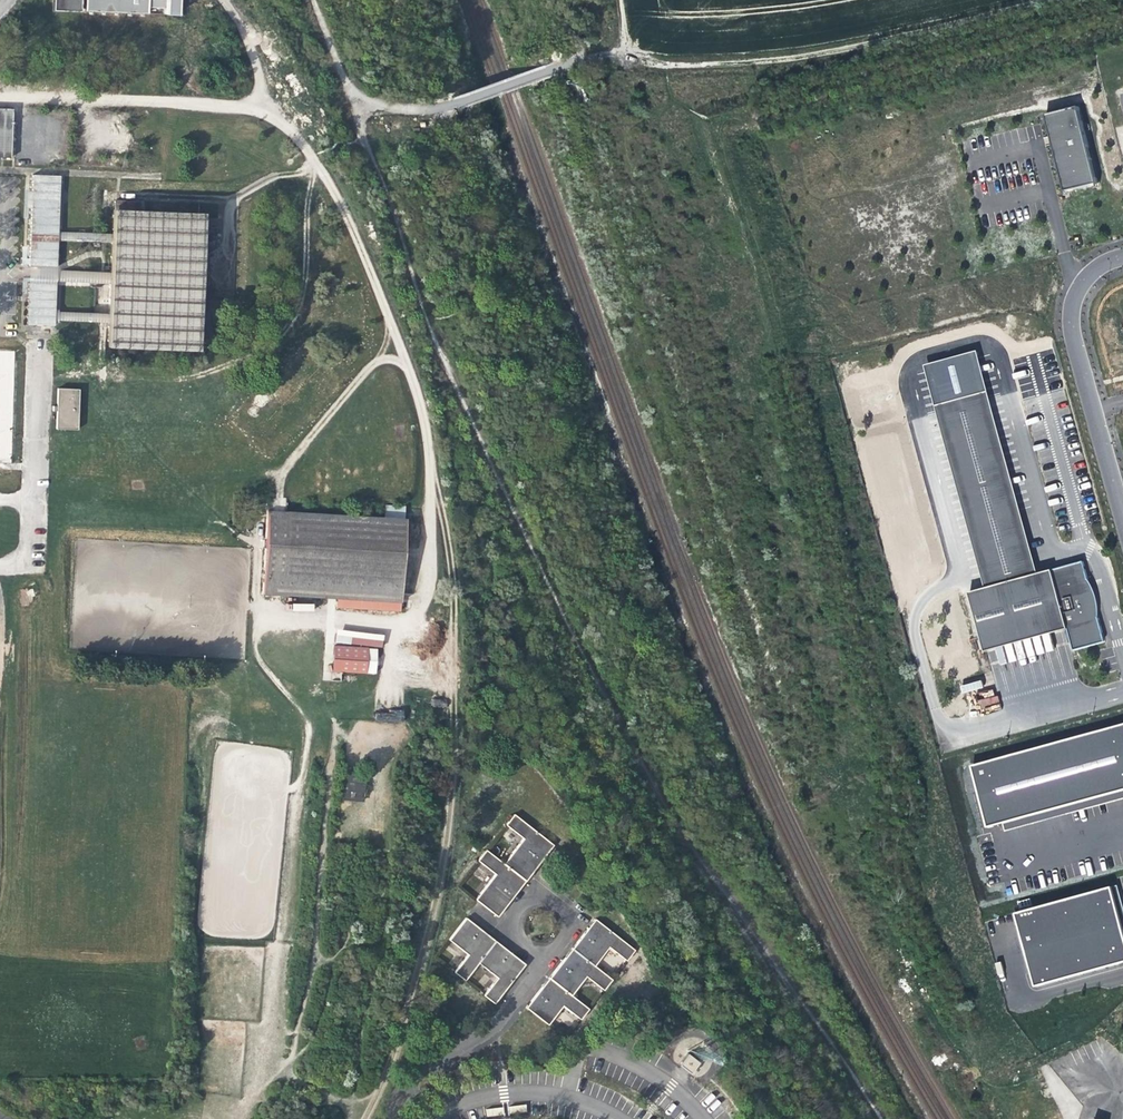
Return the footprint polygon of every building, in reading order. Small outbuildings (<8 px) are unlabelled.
[(54,9),(82,10),(82,0),(54,0),(54,9)] [(86,9),(148,12),(149,7),(165,7),(165,13),(178,14),(178,0),(86,0),(86,9)] [(1098,183),(1078,107),(1045,116),(1059,171),(1064,192),(1098,183)] [(12,157),(14,108),(0,108),(0,157),(12,157)] [(60,176),(32,175),(30,269),(57,269),(58,234),(59,222),(60,176)] [(205,209),(113,206),(113,233),(112,243),(112,271),(111,277),(111,284),(109,322),(108,345),(201,349),(202,290),(206,221),(205,209)] [(78,222),(59,222),(58,234),(78,235),(78,242),(112,243),(113,233),(94,232),(94,214),(77,215),(78,222)] [(57,269),(30,269),(29,281),(58,283),(88,284),(111,284),(111,277),(112,271),(57,269)] [(58,283),(29,281),(30,319),(109,322),(111,284),(88,284),(87,311),(60,311),(58,283)] [(12,462),(14,350),(0,350),(0,462),(12,462)] [(58,429),(77,429),(79,388),(59,388),(58,429)] [(969,593),(984,647),(986,652),(1068,629),(1074,651),(1091,646),(1106,642),(1099,618),(1099,603),(1097,599),(1096,594),(1092,585),(1090,581),(1088,579),(1083,562),(1038,574),(988,392),(936,406),(986,589),(969,593)] [(385,506),(384,516),(269,510),(264,593),(337,598),(337,606),(400,611),(405,517),(405,506),(385,506)] [(383,635),(336,628),(334,671),(376,674),(383,635)] [(981,680),(960,685),(962,693),(983,688),(981,680)] [(993,690),(977,694),(979,699),(994,695),(993,690)] [(997,695),(978,701),(981,713),(1001,707),(997,695)] [(972,766),(989,828),(1122,791),(1122,724),(972,766)] [(366,782),(343,779),(343,800),(364,803),(366,782)] [(515,812),(507,823),(524,838),(504,862),(487,848),(477,860),(495,874),(476,897),(499,915),(555,845),(515,812)] [(1119,885),(1014,914),(1029,969),(1032,969),(1038,987),(1122,963),(1122,901),(1119,885)] [(469,918),(451,940),(468,953),(454,971),(465,980),(479,963),(497,977),(484,995),(494,1003),(525,964),(469,918)] [(525,1007),(547,1024),(563,1005),(580,1018),(588,1008),(571,994),(585,976),(603,990),(611,979),(593,965),(607,947),(625,961),(634,950),(594,919),(525,1007)] [(688,1053),(681,1065),(694,1074),(702,1062),(688,1053)]
